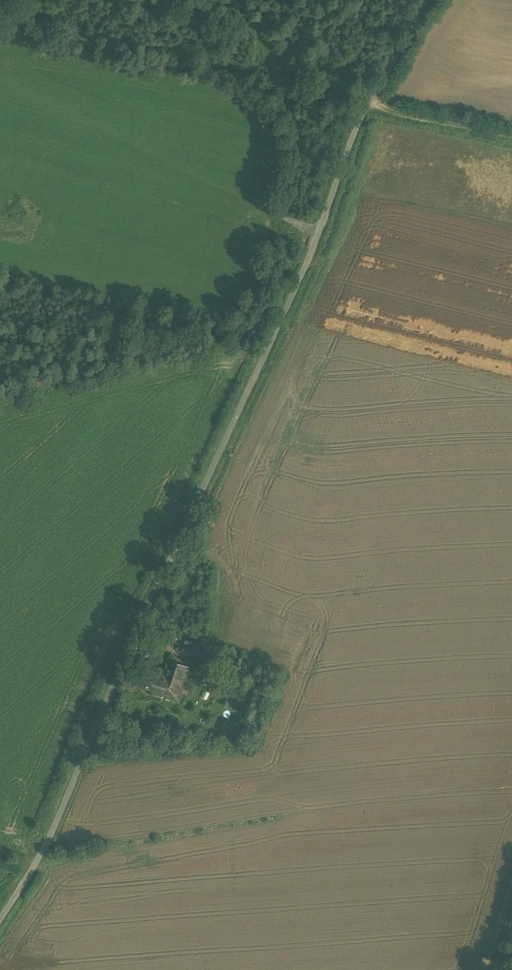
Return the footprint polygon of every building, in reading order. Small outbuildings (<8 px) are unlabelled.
[(191,668),(190,670),(201,674),(211,648),(200,644),(191,668)] [(140,667),(134,684),(179,700),(190,670),(191,668),(170,661),(165,676),(140,667)]
